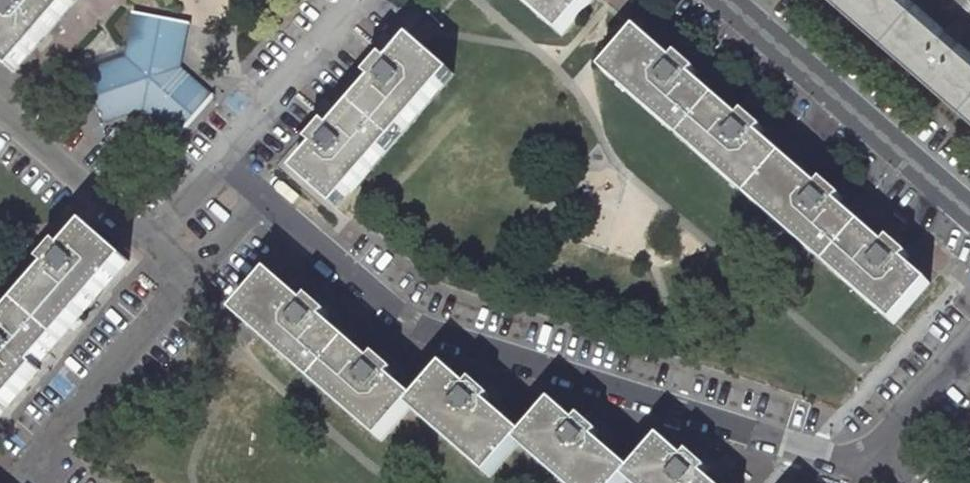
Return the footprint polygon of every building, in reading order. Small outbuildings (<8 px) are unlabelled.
[(0,8),(0,54),(21,72),(82,0),(7,0),(0,8)] [(564,33),(593,0),(526,0),(564,33)] [(916,0),(849,0),(969,106),(969,48),(956,35),(960,29),(949,19),(944,25),(916,0)] [(138,59),(146,13),(140,12),(132,54),(90,70),(92,77),(138,59)] [(192,21),(146,13),(138,59),(92,77),(108,118),(153,100),(189,131),(219,97),(183,65),(192,21)] [(183,65),(219,97),(223,92),(191,64),(199,23),(192,21),(183,65)] [(638,26),(603,67),(641,99),(644,96),(683,56),(675,49),(670,54),(638,26)] [(347,205),(464,71),(423,36),(402,60),(396,55),(379,75),(385,80),(344,128),(337,122),(320,142),(327,148),(307,171),(347,205)] [(683,56),(644,96),(897,319),(933,276),(908,254),(912,249),(893,232),(889,236),(840,194),(845,189),(825,172),(820,177),(761,125),(766,120),(746,102),(742,107),(694,65),(698,60),(688,51),(683,56)] [(185,137),(189,131),(153,100),(108,118),(109,123),(151,108),(185,137)] [(0,334),(0,420),(1,421),(47,369),(43,366),(78,325),(81,328),(90,318),(87,315),(135,260),(94,225),(0,334)] [(409,408),(416,399),(393,378),(397,374),(380,358),(375,363),(326,320),(330,315),(312,300),(307,306),(271,274),(236,313),(380,440),(409,408)] [(517,444),(525,436),(487,403),(493,396),(475,381),(469,388),(444,366),(416,399),(409,408),(489,477),(517,444)] [(633,472),(596,440),(602,433),(584,418),(578,425),(554,404),(525,436),(517,444),(562,482),(623,482),(625,480),(633,472)] [(633,472),(625,480),(629,482),(714,482),(706,476),(711,470),(693,454),(688,460),(662,438),(633,472)]
